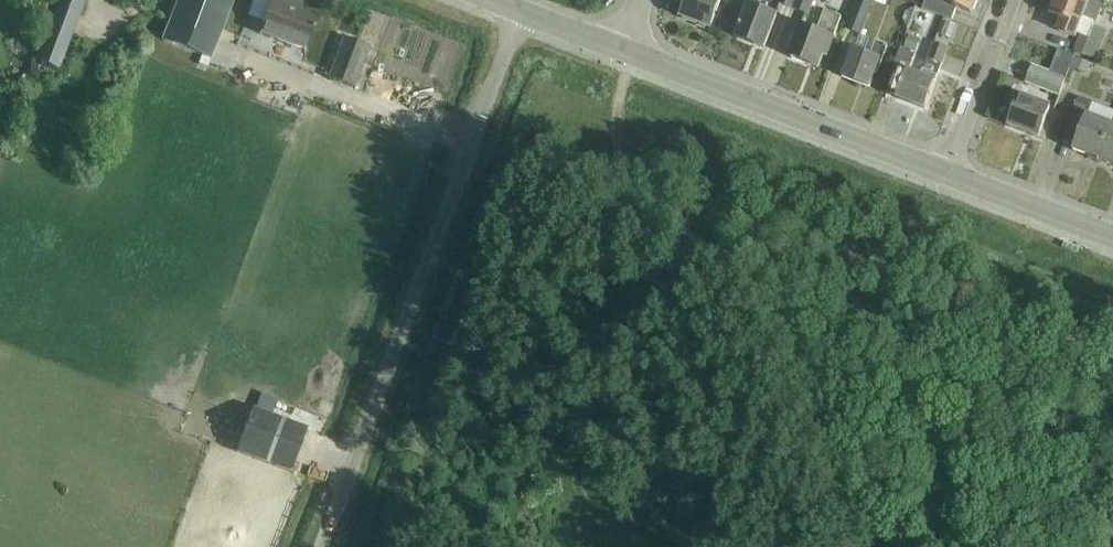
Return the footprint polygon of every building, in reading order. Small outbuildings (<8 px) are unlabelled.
[(39,62),(60,70),(86,0),(62,0),(39,62)] [(164,41),(211,60),(225,23),(234,0),(179,0),(164,41)] [(260,36),(306,55),(320,21),(294,11),(296,5),(284,0),(274,0),(260,36)] [(682,17),(711,27),(721,0),(688,0),(682,17)] [(796,0),(781,0),(779,4),(793,9),(796,0)] [(793,9),(809,15),(814,0),(796,0),(793,9)] [(847,29),(861,34),(874,0),(859,0),(847,29)] [(923,11),(952,22),(957,8),(972,14),(977,0),(927,0),(923,11)] [(1051,16),(1063,21),(1059,32),(1076,39),(1077,35),(1084,17),(1096,22),(1102,6),(1090,1),(1087,0),(1058,0),(1051,16)] [(749,4),(736,37),(765,48),(777,15),(749,4)] [(920,11),(917,20),(929,24),(932,16),(920,11)] [(801,27),(790,57),(818,68),(823,54),(828,56),(842,19),(826,12),(818,33),(801,27)] [(1107,32),(1094,27),(1089,40),(1081,36),(1074,53),(1096,61),(1107,32)] [(909,36),(904,48),(915,52),(920,40),(909,36)] [(344,39),(329,80),(355,89),(370,48),(344,39)] [(854,49),(843,78),(870,88),(875,73),(878,74),(889,47),(877,42),(872,56),(854,49)] [(915,56),(900,50),(890,77),(903,82),(897,99),(926,110),(938,78),(943,65),(949,49),(934,43),(928,60),(924,72),(922,77),(909,72),(915,56)] [(1075,54),(1057,47),(1049,69),(1032,63),(1025,81),(1059,95),(1075,54)] [(1074,59),(1070,68),(1086,74),(1090,65),(1074,59)] [(1008,78),(1004,87),(1012,90),(1016,81),(1008,78)] [(1020,96),(1008,127),(1039,138),(1051,107),(1020,96)] [(1075,103),(1066,130),(1079,135),(1073,152),(1097,161),(1112,123),(1087,114),(1089,109),(1075,103)] [(1097,161),(1112,167),(1112,124),(1112,123),(1097,161)] [(291,473),(307,431),(252,410),(237,453),(291,473)]
